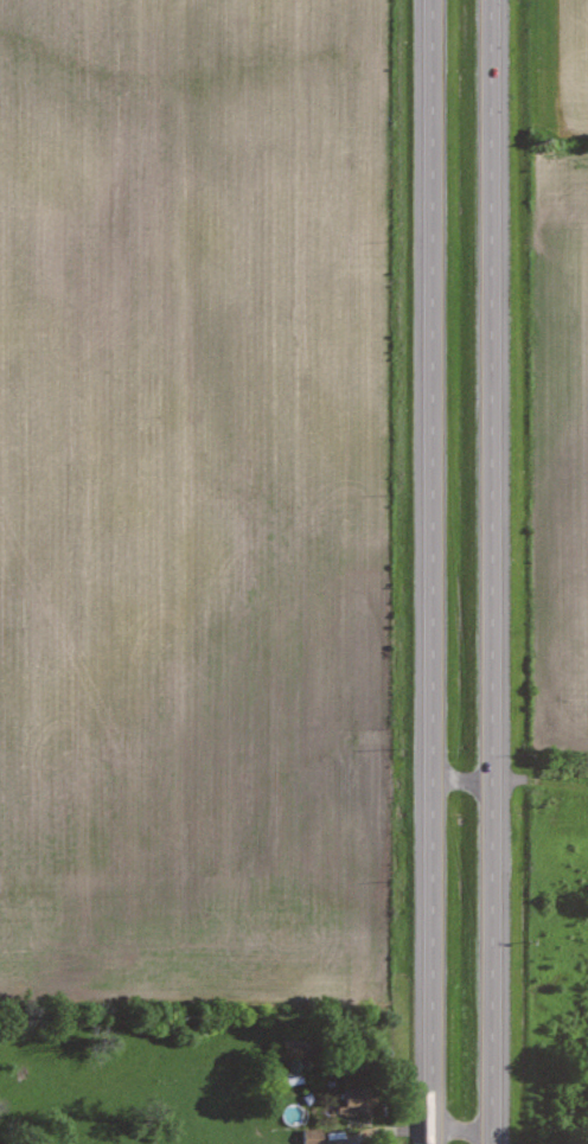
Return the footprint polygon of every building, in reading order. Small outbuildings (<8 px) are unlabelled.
[(337,1101),(336,1114),(355,1114),(356,1110),(373,1110),(374,1088),(344,1087),(344,1101),(337,1101)] [(302,1143),(322,1143),(323,1143),(321,1127),(301,1129),(302,1143)]
